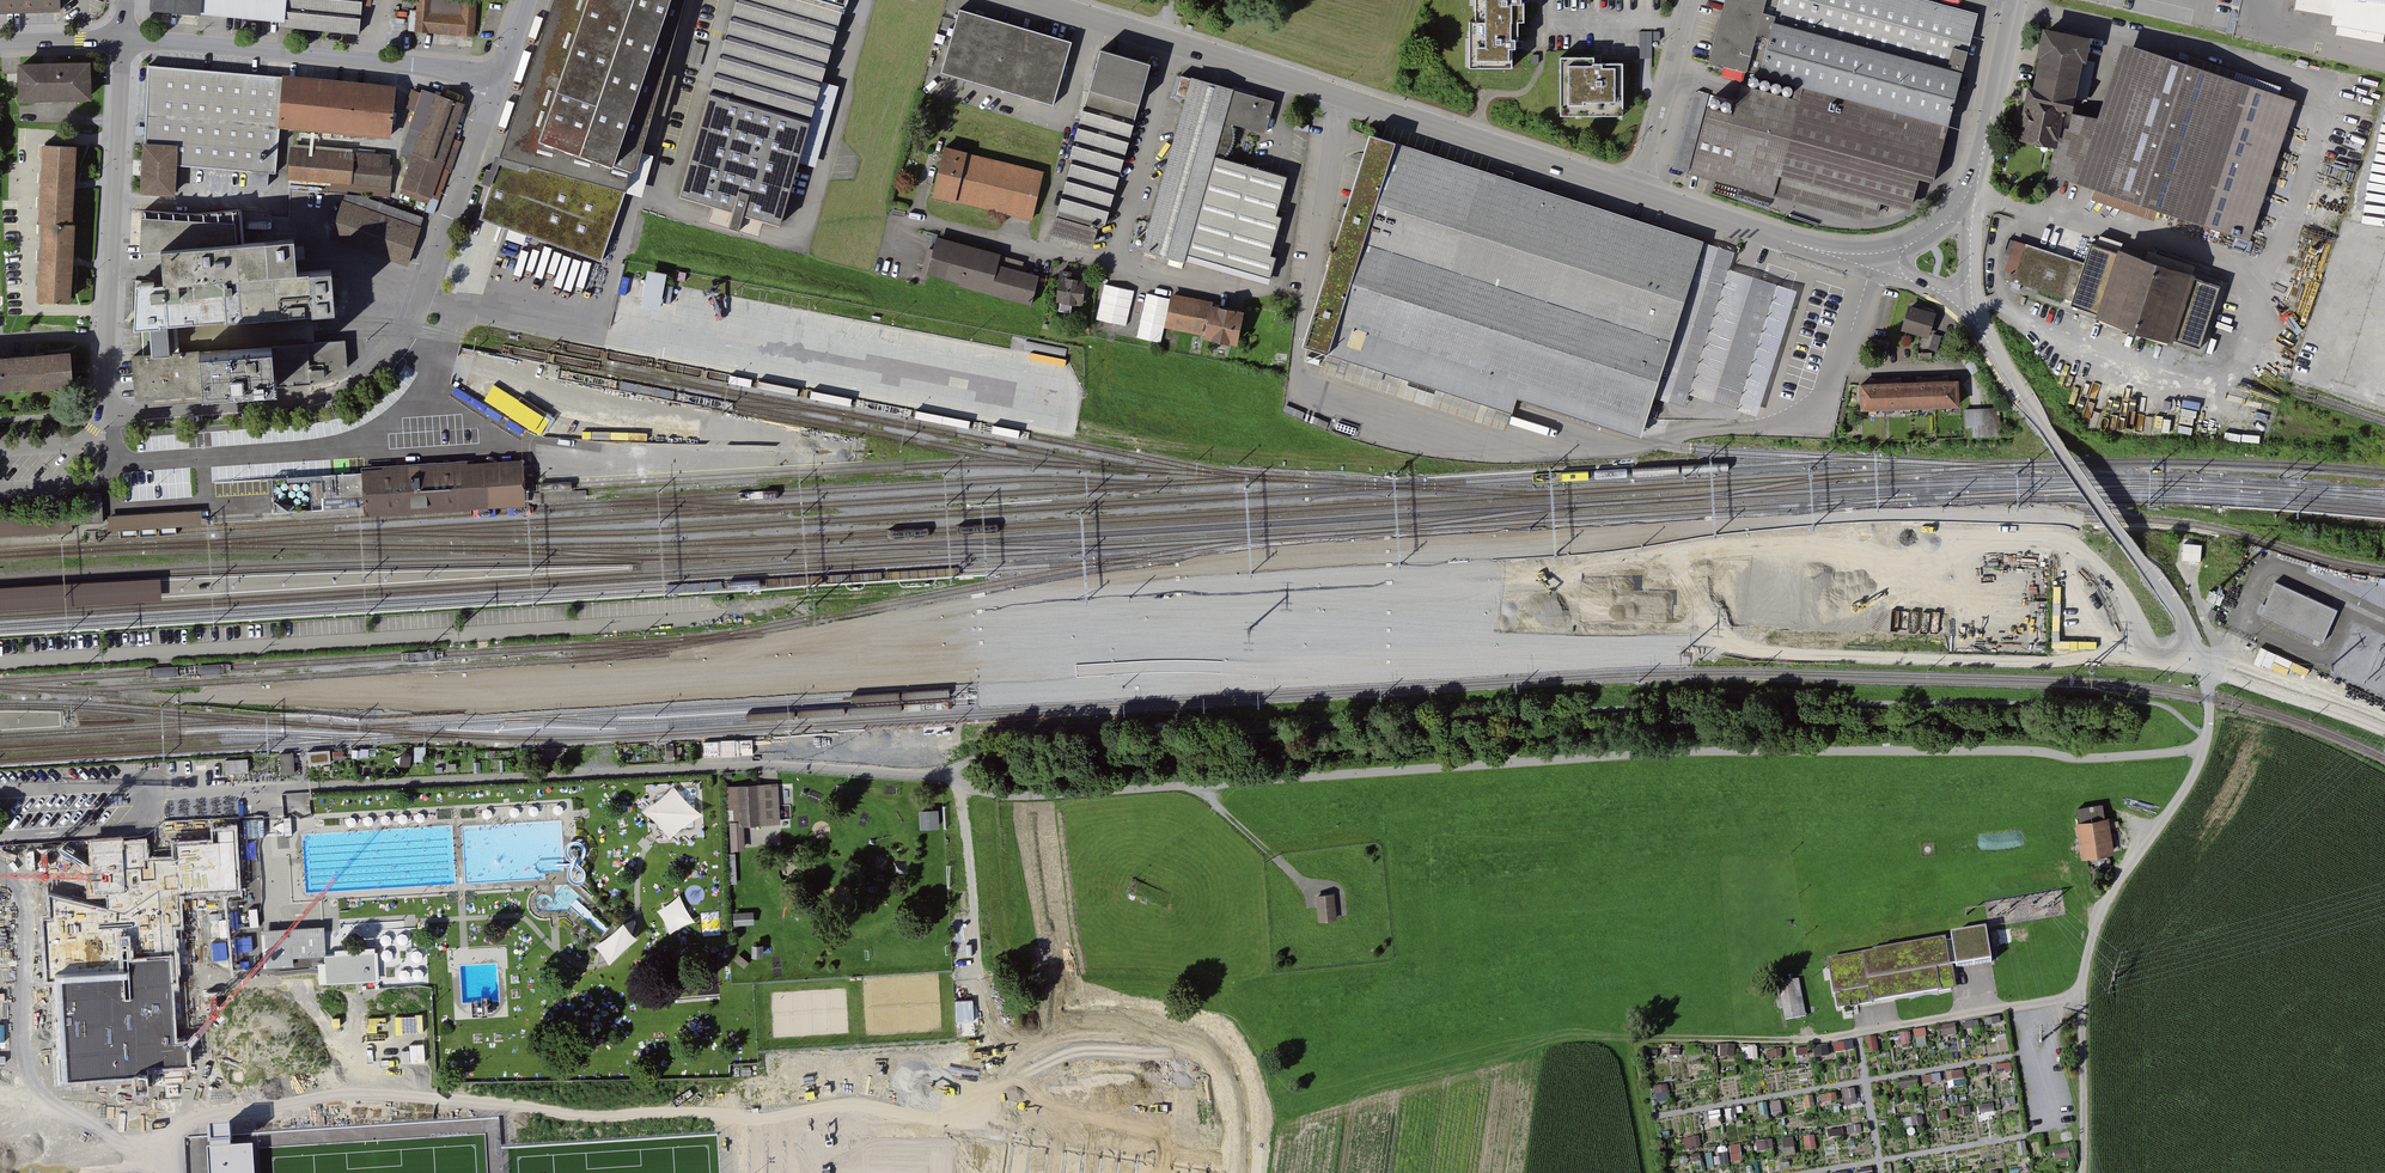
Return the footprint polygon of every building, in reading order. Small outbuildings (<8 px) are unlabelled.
[(61,13),(60,0),(0,0),(0,15),(61,13)] [(149,12),(200,16),(202,0),(150,0),(149,12)] [(200,16),(280,23),(282,0),(202,0),(200,16)] [(280,23),(359,30),(362,0),(282,0),(280,23)] [(447,0),(417,0),(414,33),(476,37),(478,2),(447,0)] [(496,160),(625,195),(638,168),(686,0),(553,0),(496,160)] [(677,198),(782,228),(848,0),(735,0),(677,198)] [(1479,24),(1472,24),(1472,70),(1514,70),(1514,51),(1519,51),(1519,24),(1526,24),(1526,5),(1523,5),(1523,0),(1479,0),(1479,24)] [(1710,60),(1719,62),(1690,173),(1773,194),(1780,170),(1908,202),(1916,172),(1936,177),(1978,12),(1930,0),(1725,0),(1710,60)] [(2296,8),(2384,24),(2384,0),(2298,0),(2296,8)] [(1072,42),(958,10),(939,74),(1054,107),(1054,105),(1063,75),(1065,67),(1072,42)] [(2089,34),(2045,26),(2020,137),(2057,144),(2073,106),(2089,34)] [(2295,99),(2123,43),(2099,114),(2073,106),(2057,144),(2050,173),(2247,241),(2295,99)] [(1151,61),(1101,46),(1050,235),(1092,246),(1096,229),(1107,232),(1151,61)] [(1594,66),(1594,60),(1561,60),(1562,114),(1625,113),(1624,65),(1594,66)] [(16,68),(17,104),(94,101),(92,65),(16,68)] [(285,76),(150,67),(141,192),(176,195),(178,167),(278,174),(281,128),(285,76)] [(1266,127),(1273,94),(1190,73),(1141,246),(1268,282),(1278,249),(1271,247),(1282,209),(1277,207),(1288,168),(1222,150),(1228,145),(1233,137),(1233,126),(1231,116),(1266,127)] [(396,89),(285,76),(281,128),(391,137),(396,89)] [(464,105),(422,90),(408,129),(420,134),(400,191),(437,205),(459,143),(452,140),(464,105)] [(1650,394),(1698,239),(1372,134),(1308,343),(1502,406),(1505,398),(1510,380),(1639,425),(1650,394)] [(36,301),(68,302),(72,146),(41,145),(36,301)] [(391,156),(290,148),(289,184),(389,192),(391,156)] [(1045,171),(943,148),(931,200),(1034,222),(1045,171)] [(625,195),(496,160),(477,218),(602,265),(625,195)] [(419,228),(341,201),(328,239),(405,266),(419,228)] [(131,355),(134,396),(309,384),(309,379),(322,378),(322,368),(346,367),(344,339),(175,354),(174,322),(334,310),(330,268),(295,270),(293,237),(239,243),(236,211),(190,214),(143,210),(140,252),(157,251),(160,280),(136,281),(134,329),(140,329),(141,354),(131,355)] [(1698,239),(1650,394),(1683,407),(1687,392),(1725,269),(1728,262),(1731,252),(1698,239)] [(2081,262),(2009,239),(1997,276),(2072,299),(2069,309),(2200,349),(2220,284),(2087,242),(2081,262)] [(1000,257),(937,240),(927,277),(1032,306),(1039,281),(997,269),(1000,257)] [(1725,269),(1687,392),(1735,406),(1773,283),(1725,269)] [(1089,276),(1062,272),(1058,298),(1085,302),(1089,276)] [(641,312),(661,315),(668,277),(648,273),(641,312)] [(1098,320),(1128,325),(1135,288),(1105,282),(1098,320)] [(1214,301),(1175,293),(1168,327),(1207,334),(1206,339),(1240,346),(1247,311),(1213,304),(1214,301)] [(1908,304),(1901,328),(1928,337),(1935,312),(1908,304)] [(4,388),(71,383),(69,353),(2,358),(4,388)] [(1861,408),(1959,404),(1958,381),(1938,382),(1927,382),(1891,384),(1878,384),(1860,385),(1861,408)] [(1973,437),(2000,436),(1999,407),(1966,408),(1966,428),(1973,428),(1973,437)] [(361,478),(361,472),(314,476),(316,494),(363,491),(364,506),(484,498),(482,470),(462,471),(446,472),(432,473),(401,475),(361,478)] [(104,527),(198,521),(197,509),(103,515),(104,527)] [(0,586),(0,608),(162,598),(160,576),(0,586)] [(2257,613),(2320,642),(2335,610),(2272,582),(2257,613)] [(331,748),(310,749),(310,765),(332,764),(331,748)] [(281,773),(294,774),(294,752),(282,752),(281,773)] [(249,772),(249,758),(226,759),(227,773),(249,772)] [(779,781),(727,784),(729,847),(746,847),(745,822),(781,820),(779,781)] [(665,839),(699,820),(680,785),(666,793),(662,785),(645,794),(650,803),(647,805),(665,839)] [(178,902),(177,968),(295,970),(295,957),(328,958),(328,930),(249,929),(250,881),(255,881),(256,823),(311,824),(311,793),(216,792),(216,838),(178,837),(178,865),(214,865),(214,880),(202,880),(202,879),(179,879),(179,902),(178,902)] [(2082,857),(2114,852),(2106,803),(2074,808),(2082,857)] [(922,830),(941,829),(940,811),(921,812),(922,830)] [(701,821),(683,828),(687,838),(705,831),(701,821)] [(1334,893),(1316,894),(1319,922),(1337,920),(1334,893)] [(670,933),(694,922),(683,897),(659,908),(670,933)] [(594,950),(612,968),(638,942),(623,927),(614,935),(578,899),(572,905),(606,938),(594,950)] [(1828,960),(1837,1010),(1956,989),(1947,939),(1828,960)] [(1800,980),(1778,984),(1781,1002),(1776,1003),(1777,1012),(1783,1011),(1785,1023),(1807,1018),(1800,980)] [(199,994),(201,1038),(224,1037),(222,993),(199,994)]
